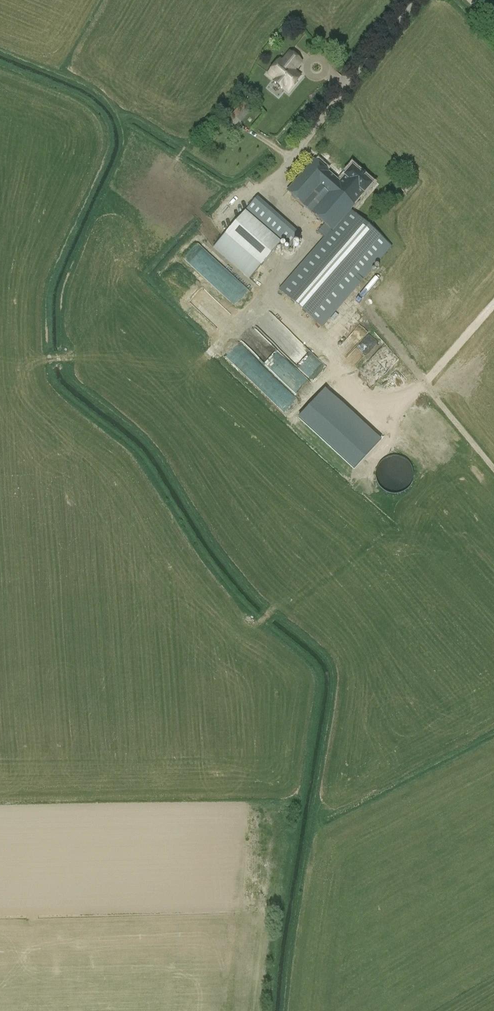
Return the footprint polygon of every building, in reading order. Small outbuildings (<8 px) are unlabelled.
[(294,43),(290,47),(295,54),(300,50),(294,43)] [(288,91),(300,76),(293,71),(300,62),(289,53),(280,63),(279,62),(268,75),(288,91)] [(240,122),(251,109),(243,103),(233,115),(233,116),(227,123),(233,128),(239,121),(240,122)] [(233,153),(227,159),(232,164),(238,159),(233,153)] [(344,177),(343,177),(339,181),(314,160),(286,192),(324,225),(318,232),(324,238),(279,290),(322,327),(389,249),(355,219),(358,216),(351,210),(357,203),(356,202),(364,194),(372,184),(351,168),(344,177)] [(246,210),(290,249),(301,236),(257,197),(246,210)] [(225,235),(261,266),(281,243),(245,212),(225,235)] [(375,407),(360,420),(371,432),(386,419),(375,407)] [(361,456),(361,423),(332,423),(332,439),(337,439),(337,447),(343,447),(343,456),(361,456)]
